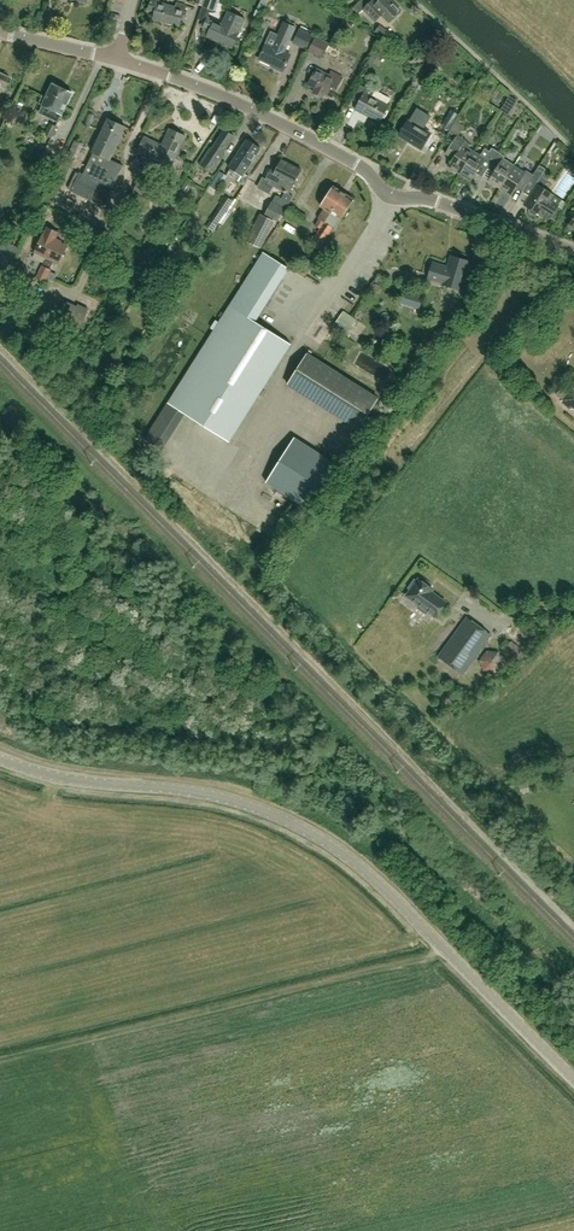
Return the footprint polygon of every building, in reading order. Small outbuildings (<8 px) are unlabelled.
[(186,5),(178,3),(176,7),(160,3),(161,0),(152,0),(149,10),(155,11),(153,19),(180,26),(186,5)] [(203,6),(202,7),(215,11),(219,0),(205,0),(203,6)] [(371,2),(364,9),(376,22),(383,15),(389,21),(400,11),(390,0),(380,0),(377,3),(375,0),(373,0),(371,2)] [(404,12),(411,4),(406,0),(391,0),(404,12)] [(233,48),(246,19),(229,11),(223,24),(208,18),(204,27),(211,30),(208,36),(233,48)] [(284,52),(296,28),(285,22),(273,46),(267,44),(259,58),(275,66),(274,67),(282,71),(290,55),(284,52)] [(292,43),(307,50),(314,35),(299,28),(292,43)] [(316,36),(308,51),(322,58),(329,45),(330,43),(316,36)] [(374,43),(369,54),(381,59),(386,48),(374,43)] [(333,97),(343,78),(331,71),(329,76),(317,69),(309,84),(317,88),(315,91),(323,95),(324,92),(333,97)] [(11,79),(0,73),(0,101),(11,79)] [(53,84),(42,105),(39,112),(45,115),(53,118),(59,121),(73,93),(53,84)] [(389,105),(373,97),(375,92),(368,88),(360,84),(353,99),(359,102),(356,109),(364,114),(365,112),(380,121),(389,105)] [(452,110),(445,122),(451,125),(458,113),(452,110)] [(422,149),(431,134),(419,127),(422,122),(413,116),(410,122),(409,121),(400,135),(422,149)] [(113,188),(123,167),(110,160),(126,127),(109,119),(92,153),(94,154),(84,175),(81,173),(72,191),(92,200),(100,182),(113,188)] [(57,126),(50,124),(45,135),(52,138),(57,126)] [(163,145),(149,139),(145,137),(139,150),(143,153),(156,159),(156,160),(172,167),(186,137),(170,129),(163,145)] [(225,130),(211,151),(201,165),(214,173),(228,153),(225,151),(235,136),(225,130)] [(449,167),(460,174),(474,152),(469,148),(470,145),(468,144),(463,141),(463,140),(457,136),(446,154),(454,159),(449,167)] [(243,176),(261,148),(247,139),(229,167),(243,176)] [(489,166),(498,152),(492,148),(490,151),(485,148),(481,156),(478,154),(474,152),(460,174),(471,182),(478,171),(484,174),(489,166)] [(500,188),(514,165),(504,159),(505,156),(498,152),(489,166),(496,170),(489,181),(500,188)] [(282,198),(276,195),(273,202),(272,201),(265,214),(267,215),(255,234),(264,241),(266,242),(287,209),(293,196),(289,194),(302,170),(282,159),(276,172),(272,169),(267,179),(270,181),(269,184),(285,192),(282,198)] [(186,172),(191,165),(185,160),(179,168),(186,172)] [(527,185),(537,168),(533,165),(529,171),(527,170),(525,172),(514,165),(500,188),(511,195),(518,184),(524,188),(527,185)] [(548,180),(543,177),(548,170),(540,165),(538,169),(537,168),(527,185),(534,189),(525,205),(531,208),(529,210),(530,213),(534,215),(537,215),(538,213),(540,214),(542,212),(551,217),(559,206),(550,200),(553,194),(543,188),(548,180)] [(249,180),(243,176),(239,182),(244,186),(244,185),(249,180)] [(192,185),(185,180),(178,190),(186,195),(192,185)] [(156,191),(137,182),(133,191),(151,200),(156,191)] [(310,245),(343,193),(333,186),(320,206),(324,208),(318,218),(319,219),(315,225),(320,228),(310,244),(310,245)] [(354,200),(343,193),(310,245),(318,250),(333,228),(335,229),(341,220),(354,200)] [(299,228),(306,216),(292,207),(284,219),(299,228)] [(59,263),(68,246),(54,240),(58,232),(49,227),(45,235),(43,234),(35,251),(47,258),(44,264),(51,267),(54,261),(59,263)] [(290,344),(272,332),(307,279),(263,251),(189,369),(250,408),(290,344)] [(469,261),(452,256),(448,268),(433,263),(428,279),(443,283),(443,284),(452,287),(461,290),(462,287),(469,261)] [(51,270),(50,269),(42,265),(36,278),(45,283),(51,270)] [(79,328),(89,309),(65,298),(56,317),(79,328)] [(152,323),(158,310),(151,307),(144,319),(152,323)] [(345,309),(332,327),(345,336),(358,318),(345,309)] [(57,322),(44,311),(38,318),(51,330),(57,322)] [(378,399),(306,354),(287,384),(359,430),(378,399)] [(250,408),(189,369),(168,402),(229,442),(250,408)] [(573,379),(569,384),(573,388),(569,392),(568,392),(562,387),(555,395),(562,400),(560,402),(569,410),(572,409),(573,411),(573,380),(573,379)] [(42,388),(39,391),(50,404),(53,401),(42,388)] [(180,421),(184,415),(176,410),(172,416),(180,421)] [(337,465),(294,438),(266,483),(309,510),(337,465)] [(435,617),(446,602),(432,592),(433,590),(418,579),(417,581),(415,579),(408,588),(411,590),(406,596),(419,605),(417,607),(426,614),(428,611),(435,617)] [(439,656),(463,674),(491,635),(467,617),(439,656)] [(501,651),(487,651),(481,659),(486,671),(498,673),(506,664),(501,651)]
